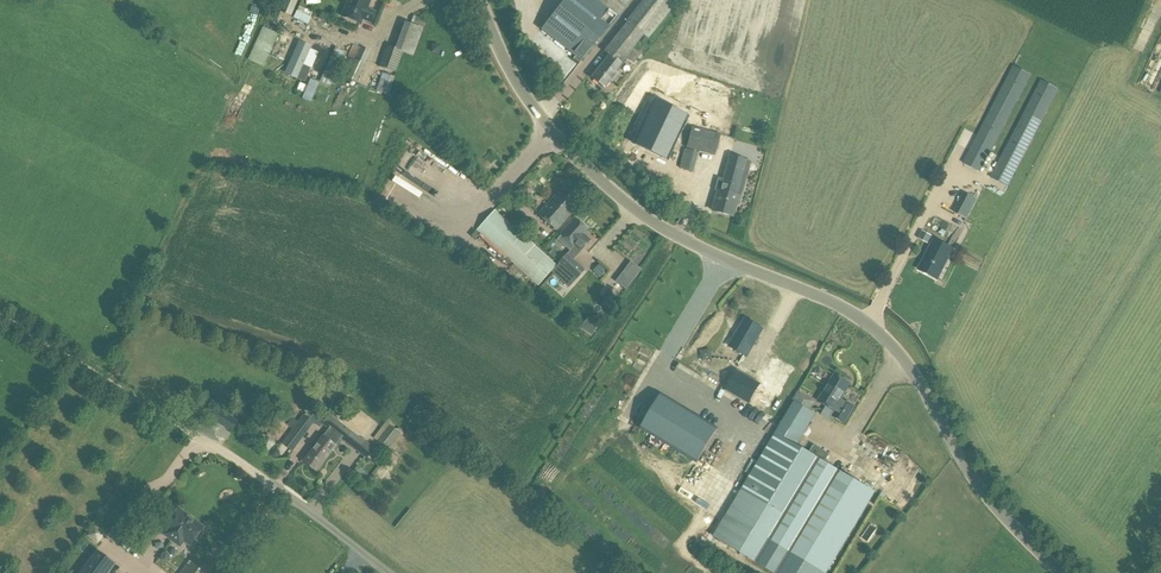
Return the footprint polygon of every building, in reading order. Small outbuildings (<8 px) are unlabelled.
[(279,12),(291,16),(298,0),(284,0),(279,12)] [(342,16),(361,25),(363,20),(372,23),(377,12),(368,9),(372,0),(371,0),(349,0),(342,16)] [(541,30),(581,61),(617,17),(596,0),(565,0),(541,30)] [(648,39),(679,0),(645,0),(627,22),(648,39)] [(530,14),(529,5),(513,7),(514,16),(530,14)] [(648,39),(627,22),(628,23),(605,53),(610,57),(604,64),(603,63),(592,78),(606,90),(618,75),(617,75),(623,68),(620,65),(644,35),(648,39)] [(263,28),(248,61),(263,69),(279,35),(263,28)] [(1140,50),(1148,31),(1141,28),(1132,47),(1140,50)] [(335,48),(319,83),(331,88),(342,65),(343,65),(348,54),(335,48)] [(299,49),(287,78),(303,85),(311,65),(305,63),(309,53),(299,49)] [(351,59),(343,78),(357,84),(370,54),(361,50),(356,61),(351,59)] [(574,67),(579,61),(572,55),(567,61),(574,67)] [(1013,65),(962,163),(980,173),(1032,75),(1013,65)] [(383,73),(376,92),(388,96),(394,77),(383,73)] [(268,77),(266,83),(275,86),(278,81),(268,77)] [(1041,80),(990,178),(1008,187),(1058,89),(1041,80)] [(687,117),(655,102),(634,144),(666,160),(687,117)] [(711,156),(716,133),(686,127),(681,150),(711,156)] [(718,191),(712,212),(732,218),(736,205),(739,206),(747,178),(741,176),(745,160),(729,156),(720,191),(718,191)] [(942,170),(948,173),(955,160),(949,157),(942,170)] [(527,188),(517,188),(518,197),(528,196),(527,188)] [(558,193),(538,215),(556,231),(576,209),(558,193)] [(961,196),(952,218),(962,222),(971,200),(961,196)] [(494,211),(476,230),(539,286),(551,272),(569,288),(584,271),(567,255),(556,267),(494,211)] [(575,219),(560,235),(566,240),(563,243),(567,247),(570,244),(580,252),(590,241),(584,236),(588,231),(575,219)] [(935,242),(920,269),(937,278),(952,251),(935,242)] [(594,266),(587,274),(595,282),(603,273),(594,266)] [(610,288),(603,300),(609,304),(617,292),(610,288)] [(554,312),(557,305),(542,298),(539,305),(554,312)] [(745,319),(728,347),(746,357),(763,329),(745,319)] [(737,372),(727,390),(749,403),(760,385),(737,372)] [(850,384),(835,375),(819,401),(837,412),(834,417),(844,423),(854,407),(844,401),(841,400),(850,384)] [(661,396),(642,428),(698,461),(717,430),(661,396)] [(714,536),(775,572),(822,572),(866,500),(835,481),(840,472),(824,462),(829,454),(814,445),(809,453),(794,444),(813,412),(795,402),(741,491),(714,536)] [(303,415),(282,444),(293,452),(314,424),(319,428),(322,425),(328,429),(316,445),(321,449),(324,446),(331,451),(340,439),(367,458),(374,449),(328,415),(327,416),(314,408),(308,418),(303,415)] [(864,408),(852,430),(857,433),(870,411),(864,408)] [(220,410),(212,422),(232,433),(239,421),(220,410)] [(193,424),(189,429),(216,448),(220,443),(193,424)] [(390,424),(378,440),(388,448),(400,432),(390,424)] [(260,446),(266,450),(270,443),(264,439),(260,446)] [(316,445),(303,463),(316,472),(331,451),(324,446),(321,449),(316,445)] [(694,483),(704,488),(712,472),(702,467),(694,483)] [(146,501),(145,509),(154,511),(155,503),(146,501)] [(169,528),(164,534),(179,545),(182,540),(185,540),(190,544),(197,536),(198,536),(200,536),(204,531),(204,529),(203,528),(204,526),(179,507),(177,509),(176,508),(174,508),(170,513),(170,516),(171,517),(165,525),(169,528)] [(78,572),(110,572),(115,566),(94,551),(78,572)] [(180,572),(212,572),(214,571),(193,555),(180,572)]
